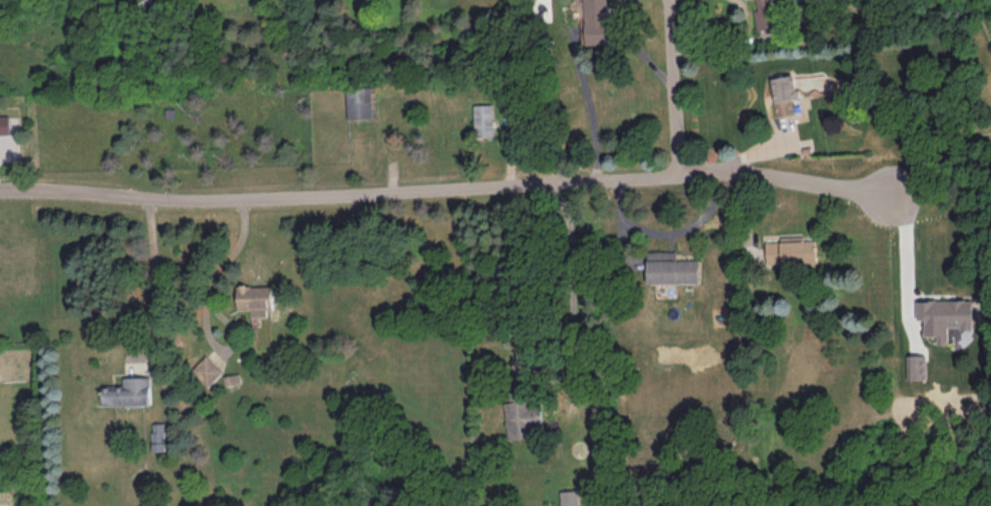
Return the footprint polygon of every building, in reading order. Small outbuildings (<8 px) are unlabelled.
[(613,43),(612,17),(608,17),(607,0),(583,0),(585,44),(613,43)] [(758,9),(755,9),(758,30),(781,27),(777,0),(757,0),(758,9)] [(771,77),(777,117),(802,113),(800,101),(798,101),(794,74),(771,77)] [(370,87),(345,87),(346,118),(371,117),(370,87)] [(492,136),(491,103),(474,103),(475,136),(492,136)] [(0,115),(0,133),(9,133),(9,115),(0,115)] [(766,241),(767,263),(817,262),(817,239),(805,239),(805,235),(782,236),(782,240),(766,241)] [(699,282),(699,259),(676,259),(676,250),(647,251),(647,282),(699,282)] [(252,316),(268,316),(268,308),(274,308),(273,284),(239,285),(239,309),(252,309),(252,316)] [(974,299),(918,299),(917,319),(925,319),(925,335),(937,335),(937,343),(949,343),(949,326),(962,326),(962,331),(973,331),(973,320),(974,320),(974,299)] [(191,369),(207,386),(223,371),(207,354),(191,369)] [(907,379),(927,378),(926,354),(907,354),(907,379)] [(124,384),(103,384),(103,404),(151,403),(150,376),(124,376),(124,384)] [(507,437),(543,436),(542,404),(530,404),(530,398),(506,399),(507,437)] [(165,422),(151,422),(152,450),(166,450),(165,422)] [(560,505),(578,505),(577,487),(559,488),(560,505)]
